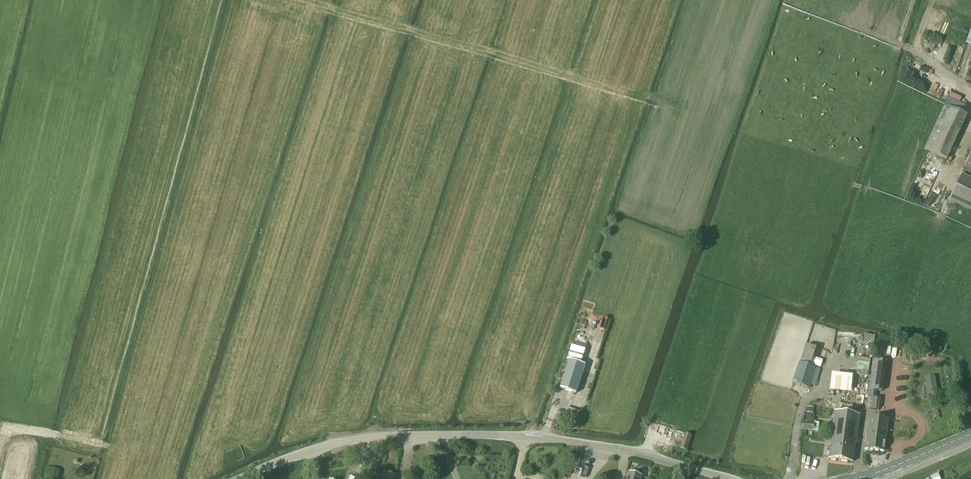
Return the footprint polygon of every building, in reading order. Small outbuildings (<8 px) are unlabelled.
[(946,160),(967,115),(944,105),(924,149),(946,160)] [(962,174),(949,200),(970,211),(970,178),(962,174)] [(575,393),(584,365),(569,360),(560,389),(575,393)] [(882,391),(885,361),(872,360),(869,390),(882,391)] [(809,388),(815,368),(799,363),(792,383),(809,388)] [(935,376),(924,378),(925,384),(936,382),(935,376)] [(868,398),(867,409),(879,411),(880,399),(868,398)] [(835,412),(830,447),(829,459),(853,462),(859,415),(835,412)] [(883,451),(888,420),(869,417),(864,449),(883,451)] [(814,423),(803,421),(802,429),(812,431),(814,423)] [(687,450),(691,436),(685,434),(680,448),(687,450)] [(52,469),(49,476),(58,478),(60,471),(52,469)]
